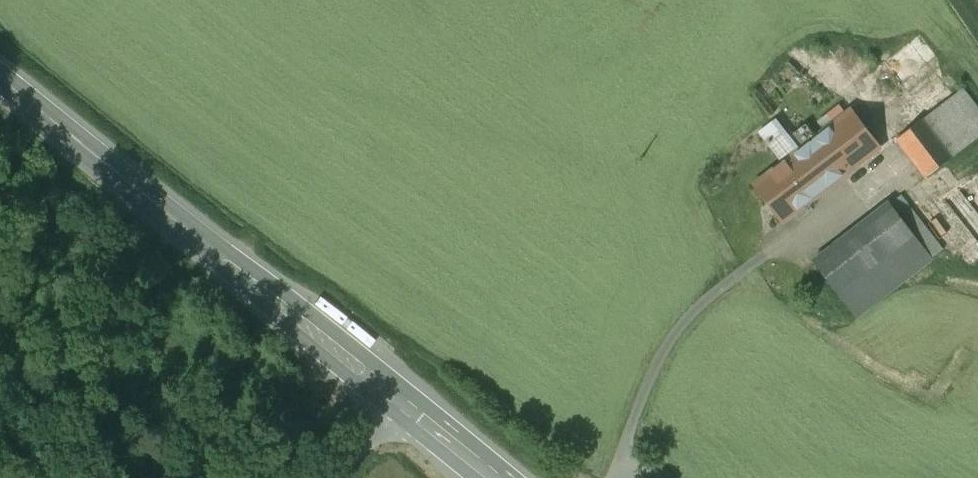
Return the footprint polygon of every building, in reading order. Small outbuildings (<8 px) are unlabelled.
[(920,35),(885,62),(902,84),(937,57),(920,35)] [(925,119),(954,157),(977,139),(977,109),(963,90),(925,119)] [(844,100),(822,118),(806,97),(775,121),(799,152),(785,163),(755,185),(784,222),(881,148),(844,100)] [(954,157),(925,119),(897,140),(927,178),(954,157)] [(799,152),(775,121),(761,132),(785,163),(799,152)] [(901,195),(890,204),(932,259),(944,250),(901,195)] [(890,204),(814,262),(857,317),(932,259),(890,204)]
